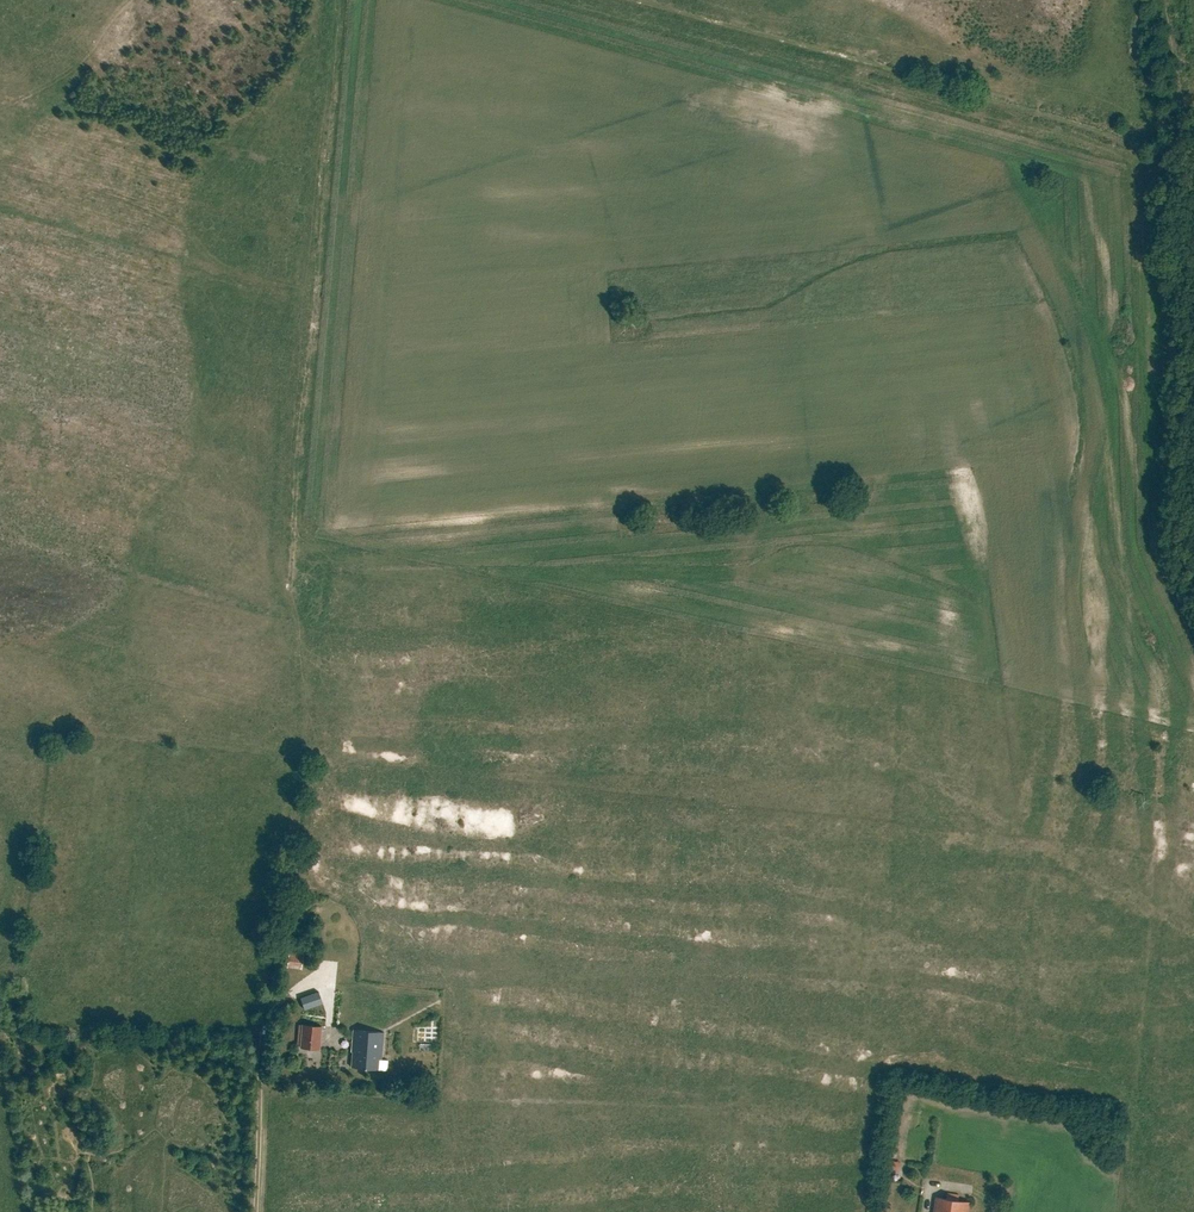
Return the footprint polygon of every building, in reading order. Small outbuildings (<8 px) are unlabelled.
[(286,967),(300,970),(302,956),(289,954),(286,967)] [(324,993),(305,996),(308,1009),(327,1005),(324,993)] [(303,1025),(301,1048),(320,1049),(322,1027),(303,1025)] [(353,1052),(351,1067),(379,1070),(379,1060),(381,1060),(384,1033),(353,1030),(351,1052),(353,1052)] [(886,1169),(897,1171),(899,1162),(888,1160),(886,1169)] [(937,1197),(934,1211),(969,1211),(971,1202),(959,1200),(959,1195),(948,1193),(947,1198),(937,1197)]
